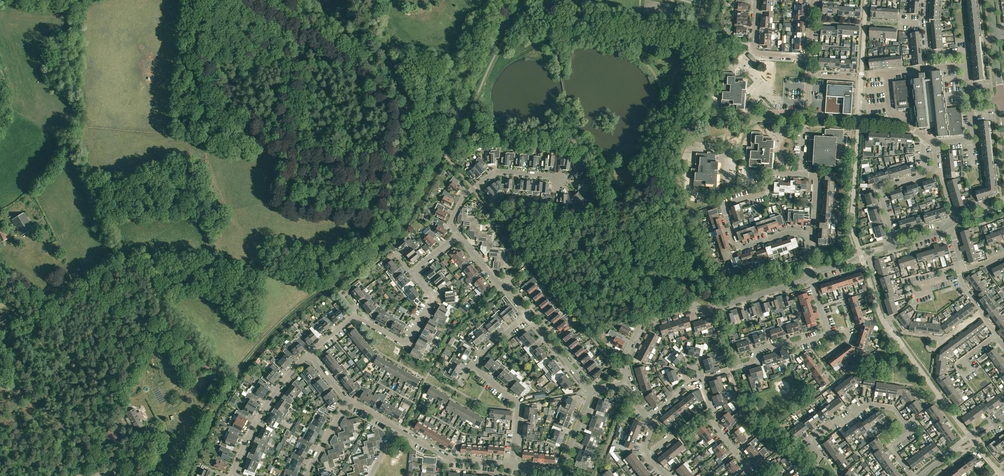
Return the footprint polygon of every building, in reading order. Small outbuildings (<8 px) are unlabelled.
[(736,0),(736,4),(736,7),(738,7),(737,9),(736,9),(748,10),(748,4),(744,4),(744,1),(736,0)] [(939,20),(940,20),(942,0),(932,0),(931,19),(930,19),(929,21),(930,23),(931,23),(931,22),(940,21),(939,20)] [(972,34),(972,37),(973,43),(970,43),(971,49),(971,54),(973,65),(973,70),(974,81),(984,80),(980,42),(979,37),(982,37),(981,31),(981,26),(980,20),(980,15),(979,10),(978,4),(978,0),(968,0),(972,34)] [(794,10),(797,10),(806,11),(806,5),(801,5),(801,2),(795,2),(795,5),(794,10)] [(767,11),(766,14),(773,15),(773,12),(770,11),(771,6),(762,5),(762,11),(767,11)] [(736,9),(735,14),(735,16),(737,16),(737,18),(747,19),(747,13),(743,13),(743,10),(748,10),(736,9)] [(805,16),(806,11),(797,10),(794,10),(794,19),(800,19),(800,16),(805,16)] [(761,22),(770,23),(770,17),(772,18),(773,15),(766,14),(766,17),(761,17),(761,22)] [(747,19),(737,18),(737,20),(735,20),(734,27),(747,28),(742,28),(743,25),(747,25),(747,19)] [(800,19),(794,19),(794,22),(796,22),(796,27),(805,28),(805,22),(800,22),(800,19)] [(772,23),(770,23),(761,22),(760,28),(766,28),(765,31),(772,32),(772,23)] [(746,34),(747,28),(734,27),(736,27),(736,29),(734,29),(734,36),(742,37),(742,34),(746,34)] [(793,32),(793,35),(799,36),(799,33),(804,33),(805,28),(796,27),(795,33),(793,32)] [(760,34),(760,39),(769,40),(771,40),(772,32),(765,31),(765,34),(760,34)] [(799,39),(799,36),(793,35),(792,44),(795,44),(804,45),(804,39),(799,39)] [(768,45),(769,40),(760,39),(759,45),(764,45),(764,48),(771,49),(771,45),(768,45)] [(936,132),(937,137),(964,134),(963,124),(961,107),(945,109),(944,98),(943,96),(943,93),(941,71),(931,72),(932,78),(925,78),(925,73),(923,73),(919,74),(920,79),(893,82),(896,109),(912,107),(913,124),(919,123),(919,128),(922,128),(922,130),(927,130),(927,129),(928,129),(927,127),(930,127),(930,129),(932,130),(934,132),(936,132)] [(745,109),(746,93),(746,82),(743,82),(743,78),(735,77),(735,73),(723,72),(722,85),(723,85),(723,88),(718,88),(718,96),(722,96),(721,108),(729,108),(729,105),(737,105),(737,109),(745,109)] [(851,114),(853,82),(827,81),(825,113),(851,114)] [(979,122),(983,160),(985,160),(988,189),(976,192),(979,201),(989,198),(989,199),(999,196),(998,186),(995,164),(993,164),(988,121),(979,122)] [(825,129),(824,137),(822,137),(814,136),(814,140),(810,140),(810,139),(808,161),(808,162),(812,162),(812,165),(813,165),(835,167),(835,166),(835,164),(835,160),(843,160),(843,158),(844,158),(845,146),(845,140),(847,140),(847,136),(843,135),(843,130),(843,129),(829,128),(829,130),(825,129)] [(746,155),(749,155),(749,167),(757,167),(757,164),(765,164),(764,168),(772,168),(773,152),(769,152),(770,149),(774,149),(774,141),(771,141),(771,137),(763,136),(763,132),(751,131),(750,144),(751,144),(751,147),(746,147),(746,155)] [(871,148),(871,145),(873,145),(874,133),(869,133),(868,142),(865,141),(865,148),(871,148)] [(489,153),(487,153),(488,164),(495,164),(495,158),(496,157),(499,157),(500,148),(496,148),(496,150),(492,150),(489,153)] [(550,163),(554,164),(555,150),(552,150),(552,156),(547,156),(544,158),(542,158),(541,169),(549,170),(549,164),(550,163)] [(509,166),(509,162),(509,161),(510,160),(514,160),(515,153),(507,152),(504,155),(502,155),(501,165),(509,166)] [(568,157),(565,157),(566,152),(561,152),(560,163),(563,163),(564,164),(563,169),(569,170),(571,160),(569,159),(568,157)] [(707,152),(707,154),(695,153),(695,165),(696,165),(695,169),(691,168),(690,176),(694,177),(693,188),(702,189),(702,185),(709,186),(709,189),(717,190),(718,174),(717,174),(717,170),(718,170),(719,162),(715,162),(715,158),(715,152),(707,152)] [(517,156),(516,167),(523,167),(523,162),(524,161),(528,161),(529,154),(521,154),(519,156),(517,156)] [(910,164),(909,160),(907,155),(905,155),(907,161),(911,173),(916,171),(913,163),(910,164)] [(531,157),(530,168),(536,168),(537,164),(538,163),(540,163),(541,157),(534,156),(532,157),(531,157)] [(474,166),(475,167),(481,174),(486,170),(483,167),(483,165),(485,164),(479,157),(476,160),(476,165),(474,166)] [(588,164),(586,161),(580,158),(578,160),(574,166),(576,168),(576,169),(572,173),(577,178),(585,171),(584,170),(584,168),(588,164)] [(867,159),(862,159),(861,168),(870,167),(867,159)] [(911,173),(907,161),(908,164),(905,165),(904,162),(902,162),(905,174),(911,173)] [(895,177),(900,176),(898,167),(895,168),(894,165),(892,166),(895,177)] [(473,179),(475,177),(477,179),(482,175),(481,174),(475,167),(473,168),(468,167),(465,169),(470,176),(473,179)] [(890,179),(887,170),(884,171),(883,167),(881,168),(885,180),(890,178),(890,179)] [(874,183),(879,181),(877,173),(874,174),(872,168),(870,169),(871,171),(874,183)] [(822,178),(822,181),(834,182),(835,176),(836,177),(836,173),(834,173),(834,176),(825,176),(825,179),(822,178)] [(461,189),(457,186),(457,185),(457,184),(459,181),(455,175),(449,182),(450,186),(448,187),(456,194),(461,189)] [(506,184),(501,184),(503,191),(504,193),(507,193),(507,191),(508,191),(509,189),(512,189),(513,180),(506,179),(506,184)] [(590,179),(586,179),(585,183),(584,184),(579,183),(578,190),(589,191),(589,189),(592,187),(593,179),(590,179)] [(933,179),(928,180),(932,192),(934,192),(933,188),(936,187),(936,188),(939,188),(937,182),(934,182),(933,179)] [(947,182),(948,187),(958,184),(956,179),(947,182)] [(494,182),(489,186),(496,194),(497,193),(500,193),(503,190),(503,191),(501,184),(498,180),(495,183),(494,182)] [(523,190),(524,181),(518,180),(517,185),(514,185),(513,193),(518,193),(521,190),(523,190)] [(779,194),(779,192),(780,180),(777,180),(777,183),(774,182),(774,184),(772,184),(772,191),(774,191),(773,194),(779,194)] [(932,192),(928,180),(923,182),(924,186),(921,186),(923,192),(926,192),(925,190),(929,189),(930,193),(932,192)] [(530,181),(524,181),(523,190),(525,191),(529,194),(532,195),(533,193),(532,193),(533,187),(530,186),(530,181)] [(540,192),(542,192),(543,183),(543,182),(537,182),(536,186),(533,185),(533,187),(532,193),(533,193),(532,195),(536,195),(538,193),(540,192)] [(549,184),(543,183),(542,192),(542,193),(544,193),(547,197),(551,197),(552,189),(549,189),(549,184)] [(914,194),(920,192),(921,196),(924,195),(923,192),(921,186),(918,187),(917,184),(912,185),(914,194)] [(908,190),(905,191),(907,200),(910,199),(910,198),(915,196),(914,194),(912,185),(906,187),(908,190)] [(496,194),(489,186),(484,190),(488,194),(485,196),(489,201),(493,198),(494,196),(496,194)] [(902,192),(901,189),(895,190),(898,199),(903,197),(904,201),(907,200),(905,191),(902,192)] [(454,200),(450,198),(449,198),(449,197),(451,193),(445,190),(441,197),(442,201),(442,202),(451,207),(454,200)] [(868,190),(862,192),(863,195),(864,195),(866,200),(874,198),(873,192),(869,193),(868,190)] [(573,197),(574,198),(576,201),(576,202),(573,205),(577,212),(584,205),(584,201),(585,200),(578,192),(573,197)] [(560,200),(557,200),(556,209),(561,209),(565,205),(567,205),(567,194),(561,194),(561,199),(560,200)] [(874,198),(866,200),(867,205),(866,206),(867,209),(873,207),(872,204),(876,203),(874,198)] [(964,205),(962,200),(953,203),(955,208),(964,205)] [(944,208),(941,209),(939,202),(937,202),(938,206),(941,218),(947,217),(944,208)] [(448,214),(443,212),(443,211),(442,210),(444,206),(438,203),(435,210),(436,214),(435,215),(445,220),(448,214)] [(729,211),(730,213),(742,209),(740,204),(732,206),(733,209),(729,211)] [(709,216),(717,214),(718,213),(717,208),(715,208),(714,206),(712,207),(713,209),(707,211),(709,216)] [(867,212),(868,217),(879,214),(878,209),(874,210),(873,207),(867,209),(864,209),(865,211),(866,212),(867,212)] [(468,208),(463,208),(458,217),(458,219),(462,219),(462,220),(464,220),(474,221),(474,219),(474,216),(467,215),(468,208)] [(931,221),(936,220),(934,211),(931,212),(930,209),(928,209),(931,221)] [(24,213),(12,220),(21,236),(33,229),(24,213)] [(914,214),(917,225),(923,224),(920,215),(917,216),(916,213),(914,214)] [(743,214),(736,217),(736,219),(732,221),(733,223),(745,219),(743,214)] [(869,226),(872,225),(878,223),(877,220),(881,219),(879,214),(868,217),(870,222),(868,223),(869,226)] [(780,215),(775,217),(779,228),(782,228),(781,225),(783,224),(780,215)] [(912,227),(910,218),(906,219),(905,216),(903,217),(907,228),(912,227)] [(722,217),(711,221),(712,226),(720,224),(721,223),(721,220),(723,220),(722,217)] [(777,229),(779,228),(775,217),(770,218),(773,227),(776,227),(777,229)] [(448,231),(444,229),(443,228),(443,227),(443,226),(442,225),(444,222),(435,218),(433,221),(437,223),(435,227),(436,230),(435,232),(444,237),(448,231)] [(754,220),(756,226),(759,233),(759,235),(762,234),(761,231),(763,231),(760,221),(759,218),(754,220)] [(476,224),(478,224),(479,219),(474,219),(474,221),(464,220),(463,225),(470,226),(470,231),(472,231),(471,232),(475,233),(476,224)] [(760,221),(763,231),(766,230),(767,232),(769,232),(765,220),(760,221)] [(878,223),(872,225),(869,226),(870,228),(872,228),(873,233),(884,230),(882,225),(879,226),(878,223)] [(487,237),(487,235),(487,232),(480,231),(481,224),(478,224),(476,224),(475,233),(471,232),(471,234),(475,235),(474,236),(477,236),(487,237)] [(9,238),(3,225),(0,227),(0,243),(9,238)] [(740,228),(741,231),(745,242),(747,242),(747,239),(749,238),(746,229),(745,226),(740,228)] [(726,227),(714,231),(712,232),(713,237),(716,236),(725,233),(724,230),(726,230),(726,227)] [(751,227),(746,229),(749,238),(752,237),(753,240),(755,239),(751,227)] [(998,243),(1000,242),(995,229),(994,227),(992,228),(993,231),(990,232),(991,234),(995,243),(997,241),(998,243)] [(995,229),(1000,242),(1002,241),(1001,240),(1003,239),(1003,237),(1001,230),(998,232),(996,227),(994,227),(995,229)] [(436,235),(430,230),(425,235),(425,238),(424,240),(431,247),(436,242),(433,239),(434,239),(434,237),(436,235)] [(875,239),(876,238),(877,241),(883,239),(882,237),(886,235),(884,230),(873,233),(875,239)] [(743,243),(744,243),(745,242),(741,231),(736,232),(739,241),(742,240),(743,243)] [(989,245),(995,243),(991,234),(988,235),(987,233),(985,233),(989,245)] [(962,237),(964,243),(972,240),(971,237),(974,236),(974,234),(962,237)] [(484,248),(487,249),(488,240),(491,240),(492,235),(487,235),(487,237),(477,236),(476,241),(483,242),(483,247),(484,247),(484,248)] [(795,238),(792,239),(791,236),(789,237),(793,249),(798,247),(799,248),(801,248),(799,242),(797,243),(795,238)] [(729,237),(717,241),(719,246),(728,243),(727,240),(730,240),(729,237)] [(404,240),(397,246),(401,250),(407,245),(408,247),(413,244),(414,243),(416,241),(414,239),(413,240),(411,238),(406,243),(404,240)] [(788,250),(786,243),(785,241),(782,242),(782,239),(779,240),(783,252),(784,254),(784,255),(789,253),(788,250)] [(494,240),(491,240),(488,240),(487,249),(484,248),(484,250),(487,251),(487,252),(490,252),(500,253),(500,250),(500,248),(493,247),(494,240)] [(784,254),(783,252),(779,240),(777,241),(778,244),(775,244),(776,246),(778,254),(780,253),(780,255),(784,254)] [(974,245),(972,240),(964,243),(964,245),(960,247),(961,249),(974,245)] [(405,254),(404,254),(407,258),(408,257),(409,258),(416,253),(417,251),(415,252),(414,250),(415,249),(416,248),(418,247),(414,243),(413,244),(408,247),(410,250),(405,253),(405,254)] [(778,254),(776,246),(775,244),(772,245),(772,243),(769,243),(773,255),(778,254)] [(940,257),(945,255),(943,247),(940,248),(938,243),(936,244),(940,257)] [(932,250),(934,259),(940,257),(936,244),(934,245),(935,249),(932,250)] [(943,247),(945,255),(948,254),(949,257),(951,257),(948,245),(943,247)] [(730,250),(733,250),(732,247),(720,251),(722,256),(731,253),(730,250)] [(752,249),(749,250),(753,262),(758,260),(756,252),(755,251),(753,252),(752,249)] [(766,249),(761,251),(764,260),(769,258),(768,257),(766,249)] [(497,269),(497,266),(497,264),(500,264),(501,255),(504,256),(505,251),(500,250),(500,253),(490,252),(489,257),(496,258),(496,262),(494,262),(493,269),(497,269)] [(754,265),(753,262),(749,250),(747,251),(748,253),(745,254),(749,266),(754,265)] [(931,265),(930,263),(927,250),(925,251),(925,252),(922,253),(924,261),(927,261),(929,265),(931,265)] [(967,257),(967,258),(980,255),(979,252),(976,253),(975,250),(967,253),(968,256),(967,257)] [(416,253),(409,258),(410,260),(410,261),(411,263),(412,262),(421,255),(420,253),(418,251),(417,251),(416,253)] [(452,258),(456,262),(464,255),(461,251),(457,254),(455,252),(451,256),(453,258),(452,258)] [(764,263),(764,260),(761,251),(756,252),(758,260),(759,265),(764,263)] [(744,268),(749,266),(745,254),(743,255),(742,252),(739,253),(743,265),(744,268)] [(733,258),(731,253),(722,256),(724,261),(730,259),(733,258)] [(914,255),(911,256),(914,268),(917,268),(916,264),(919,263),(916,253),(914,254),(914,255)] [(921,262),(924,261),(922,253),(918,254),(918,253),(916,253),(919,263),(920,266),(922,265),(921,262)] [(468,259),(464,255),(456,262),(459,266),(461,269),(466,265),(464,262),(468,259)] [(500,266),(500,268),(512,269),(512,271),(517,271),(518,266),(513,266),(513,264),(506,263),(506,256),(504,256),(501,255),(500,264),(497,264),(497,266),(500,266)] [(981,257),(980,255),(967,258),(968,260),(969,260),(970,264),(979,261),(978,258),(981,257)] [(914,268),(911,256),(907,257),(907,256),(904,257),(907,267),(908,270),(912,269),(914,268)] [(730,269),(738,267),(736,259),(735,257),(733,258),(730,259),(731,263),(728,264),(730,269)] [(875,265),(876,267),(885,264),(884,260),(888,259),(887,257),(875,260),(876,264),(875,265)] [(907,267),(904,257),(902,258),(902,259),(898,260),(902,272),(905,271),(903,268),(907,267)] [(389,270),(395,265),(392,260),(389,262),(387,260),(382,265),(383,267),(385,266),(389,270)] [(468,267),(466,265),(461,269),(463,271),(466,275),(475,268),(472,264),(468,267)] [(879,273),(891,269),(890,266),(886,267),(885,264),(876,267),(876,269),(877,269),(879,273)] [(391,275),(393,277),(398,274),(396,271),(399,269),(395,265),(389,270),(386,272),(390,276),(391,275)] [(436,274),(434,271),(435,270),(435,269),(432,265),(430,267),(432,269),(425,275),(429,279),(436,274)] [(1000,279),(1002,278),(997,267),(992,269),(994,274),(996,277),(999,276),(1000,279)] [(478,272),(475,268),(466,275),(468,277),(466,279),(466,280),(466,281),(466,282),(468,284),(472,282),(476,278),(474,275),(478,272)] [(891,271),(891,269),(879,273),(880,276),(879,277),(879,279),(889,276),(888,272),(891,271)] [(436,274),(437,276),(432,280),(436,285),(445,277),(440,271),(436,274)] [(396,286),(406,278),(402,273),(400,276),(398,274),(393,277),(395,280),(394,280),(394,281),(394,282),(397,285),(396,285),(396,286)] [(979,278),(979,279),(982,276),(981,274),(978,277),(975,273),(972,276),(971,274),(966,278),(969,282),(970,281),(972,284),(979,278)] [(881,280),(882,284),(891,281),(890,278),(893,277),(892,275),(889,276),(879,279),(880,281),(881,280)] [(445,277),(436,285),(440,289),(446,284),(447,286),(452,283),(450,281),(449,281),(446,277),(445,277)] [(478,280),(476,278),(472,282),(474,284),(473,284),(477,288),(485,281),(482,277),(478,280)] [(537,288),(542,284),(545,282),(543,280),(538,284),(536,282),(537,281),(534,277),(528,282),(529,283),(531,285),(526,289),(530,294),(536,289),(537,288)] [(402,288),(404,291),(409,287),(407,284),(410,282),(406,278),(396,286),(397,286),(399,289),(400,289),(401,289),(402,288)] [(846,278),(840,279),(843,287),(846,287),(847,290),(849,289),(848,286),(846,278)] [(973,286),(976,289),(987,280),(986,278),(981,282),(979,279),(979,278),(972,284),(971,284),(973,287),(973,286)] [(987,280),(976,289),(978,292),(977,293),(979,295),(986,290),(987,289),(984,286),(987,283),(990,281),(989,280),(988,280),(987,280)] [(483,296),(488,292),(485,288),(489,285),(485,281),(477,288),(480,292),(483,296)] [(891,284),(891,281),(882,284),(883,287),(882,287),(883,289),(895,285),(894,283),(891,284)] [(355,297),(362,291),(359,287),(361,285),(359,282),(353,287),(355,289),(351,292),(355,297)] [(539,291),(534,295),(532,297),(536,302),(536,301),(541,297),(543,295),(540,291),(542,289),(541,288),(544,286),(542,284),(537,288),(536,289),(539,291)] [(895,285),(883,289),(883,291),(884,291),(885,294),(894,291),(893,288),(896,287),(895,285)] [(410,289),(409,287),(404,291),(406,293),(407,292),(410,296),(417,291),(413,287),(410,289)] [(797,293),(798,296),(808,328),(817,325),(815,319),(819,317),(818,312),(813,313),(809,302),(814,300),(812,295),(807,296),(806,290),(797,293)] [(988,292),(986,290),(979,295),(981,298),(980,298),(981,300),(990,293),(992,292),(990,290),(988,292)] [(366,295),(362,291),(355,297),(358,301),(362,298),(364,300),(370,295),(368,293),(366,295)] [(411,302),(413,301),(417,305),(420,301),(417,298),(420,295),(417,291),(410,296),(408,298),(411,302)] [(885,298),(886,299),(886,300),(896,296),(898,296),(898,293),(895,294),(894,291),(885,294),(886,297),(885,298)] [(548,292),(543,295),(541,297),(544,300),(538,304),(542,309),(548,304),(549,303),(546,298),(548,297),(547,296),(549,294),(548,294),(549,293),(548,292)] [(983,305),(993,298),(990,293),(981,300),(979,301),(980,303),(981,302),(983,305)] [(362,306),(366,310),(373,304),(369,300),(372,298),(370,295),(364,300),(366,303),(362,306)] [(780,300),(783,310),(787,309),(786,306),(790,305),(791,308),(795,307),(792,297),(789,298),(788,296),(783,298),(783,299),(780,300)] [(897,298),(896,296),(886,300),(886,299),(885,300),(886,305),(895,302),(894,299),(897,298)] [(508,307),(504,310),(511,317),(516,313),(512,309),(515,308),(507,298),(505,300),(507,303),(505,304),(508,307)] [(989,313),(997,308),(996,308),(996,303),(993,298),(983,305),(985,308),(984,308),(985,310),(986,309),(988,311),(988,312),(988,313),(989,314),(989,313)] [(783,310),(780,300),(777,301),(776,300),(771,301),(768,302),(770,308),(771,307),(773,307),(773,310),(774,310),(779,309),(780,311),(780,312),(781,312),(783,311),(783,310)] [(968,304),(965,307),(971,315),(973,313),(972,312),(977,308),(974,304),(972,305),(968,300),(966,301),(968,304)] [(551,301),(549,303),(548,304),(551,306),(544,312),(544,311),(544,312),(548,317),(548,316),(554,311),(555,310),(552,306),(554,304),(551,301)] [(342,313),(345,311),(337,302),(336,303),(337,302),(339,304),(336,307),(338,310),(334,313),(340,320),(344,317),(342,313)] [(769,315),(769,312),(768,308),(769,308),(770,308),(768,302),(766,303),(760,304),(761,306),(758,307),(761,317),(764,316),(769,315)] [(886,305),(888,310),(899,307),(899,304),(896,305),(895,302),(886,305)] [(376,309),(373,304),(366,310),(369,314),(373,311),(375,314),(380,307),(379,306),(376,309)] [(445,315),(447,316),(448,317),(449,314),(449,313),(450,311),(455,314),(458,310),(454,307),(453,310),(448,307),(446,309),(440,305),(437,311),(445,315)] [(747,310),(749,320),(753,319),(752,316),(756,315),(757,318),(761,317),(758,307),(755,308),(754,306),(748,308),(749,310),(747,310)] [(962,309),(960,306),(958,307),(965,317),(968,315),(969,316),(971,315),(965,307),(962,309)] [(380,323),(385,315),(386,312),(383,310),(383,309),(383,308),(382,308),(382,307),(381,307),(381,308),(380,307),(375,314),(378,316),(375,320),(380,323)] [(557,314),(552,317),(550,319),(554,324),(559,319),(562,317),(561,317),(558,313),(560,312),(559,310),(560,309),(559,307),(555,310),(554,311),(557,314)] [(888,310),(890,315),(898,313),(897,310),(900,309),(899,307),(888,310)] [(958,312),(955,314),(961,322),(963,321),(962,320),(965,317),(958,307),(956,309),(958,312)] [(986,316),(988,318),(991,316),(993,318),(1000,312),(997,308),(989,313),(986,316)] [(739,313),(735,314),(738,324),(742,323),(741,320),(746,318),(744,309),(738,311),(739,313)] [(506,322),(511,317),(504,310),(501,313),(499,310),(495,313),(495,314),(501,321),(504,319),(506,322)] [(447,316),(445,315),(437,311),(434,316),(440,319),(439,321),(443,324),(446,319),(447,316)] [(898,318),(901,322),(910,314),(911,314),(909,312),(906,314),(904,311),(896,317),(897,319),(898,318)] [(386,312),(385,315),(380,323),(385,326),(388,321),(391,322),(393,317),(394,316),(392,315),(391,315),(386,312)] [(948,319),(945,322),(951,330),(953,328),(952,327),(955,325),(947,315),(947,314),(945,312),(943,313),(948,319)] [(993,318),(995,321),(994,321),(995,323),(1003,316),(1003,313),(1002,315),(1000,312),(993,318)] [(327,314),(325,316),(330,322),(332,320),(335,324),(340,320),(334,313),(330,316),(329,316),(327,314)] [(566,313),(561,317),(562,317),(559,319),(562,322),(556,326),(556,327),(556,328),(558,331),(559,330),(560,331),(563,329),(564,331),(564,332),(569,327),(568,325),(566,323),(568,321),(565,318),(568,315),(566,313)] [(735,325),(738,324),(735,314),(732,315),(732,313),(726,315),(729,323),(734,322),(735,325)] [(947,315),(955,325),(958,323),(959,324),(961,322),(955,314),(952,316),(949,313),(947,315)] [(493,319),(490,322),(496,329),(501,325),(500,324),(502,322),(501,321),(495,314),(491,317),(493,319)] [(910,329),(911,322),(911,321),(909,318),(912,316),(910,314),(901,322),(905,327),(907,327),(906,329),(910,329)] [(326,331),(331,327),(328,324),(330,322),(325,316),(323,318),(324,320),(325,320),(321,324),(326,331)] [(999,327),(1003,323),(1003,316),(995,323),(996,324),(997,324),(999,327)] [(395,331),(400,323),(401,321),(397,318),(396,319),(393,317),(391,322),(393,324),(390,329),(395,331)] [(630,330),(628,329),(624,327),(625,324),(629,326),(632,321),(636,323),(636,322),(634,321),(632,317),(621,321),(620,322),(618,322),(617,324),(619,325),(618,327),(620,328),(618,331),(627,336),(630,330)] [(688,317),(682,319),(685,329),(691,327),(688,317)] [(710,317),(704,319),(707,329),(713,327),(710,317)] [(775,329),(777,337),(783,336),(781,329),(784,329),(782,323),(780,318),(777,319),(779,324),(777,325),(778,328),(775,329)] [(794,323),(791,324),(794,332),(799,330),(797,324),(800,324),(798,318),(795,319),(793,320),(794,323)] [(987,326),(981,318),(979,320),(980,321),(977,323),(984,333),(986,332),(984,329),(987,326)] [(430,319),(427,324),(435,329),(437,326),(439,327),(440,325),(444,327),(445,325),(443,324),(439,321),(437,323),(430,319)] [(682,319),(676,321),(679,330),(685,329),(682,319)] [(701,331),(707,329),(704,319),(698,321),(701,331)] [(941,326),(945,332),(946,333),(951,330),(945,322),(944,320),(942,321),(944,324),(941,326)] [(312,326),(317,333),(318,334),(320,332),(322,334),(326,331),(321,324),(318,321),(314,324),(312,322),(310,324),(312,326)] [(401,321),(400,323),(395,331),(400,334),(404,328),(405,328),(407,325),(405,323),(401,321)] [(674,332),(679,330),(676,321),(671,323),(674,332)] [(701,331),(698,321),(692,323),(695,333),(701,331)] [(787,322),(782,323),(784,329),(786,328),(788,334),(794,332),(791,324),(790,321),(787,322)] [(932,324),(929,323),(927,333),(930,333),(930,332),(934,333),(936,321),(933,321),(932,324)] [(943,334),(945,332),(941,326),(941,325),(937,324),(938,321),(936,321),(934,333),(941,334),(942,333),(943,334)] [(491,334),(496,329),(490,322),(486,325),(485,323),(481,326),(487,333),(489,331),(491,334)] [(665,324),(668,334),(674,332),(671,323),(665,324)] [(982,335),(984,333),(977,323),(973,325),(973,324),(971,326),(977,334),(980,332),(982,335)] [(435,329),(427,324),(424,329),(430,333),(428,335),(433,337),(438,330),(435,329)] [(662,336),(668,334),(665,324),(659,326),(662,336)] [(875,326),(873,325),(870,324),(868,328),(862,326),(860,331),(868,334),(870,334),(872,328),(874,329),(875,326)] [(311,330),(312,331),(307,334),(313,342),(318,338),(315,335),(317,333),(312,326),(309,328),(311,330)] [(473,331),(481,342),(486,337),(484,335),(487,333),(481,326),(477,329),(476,328),(473,331)] [(974,336),(977,334),(971,326),(969,327),(969,328),(967,330),(974,341),(976,339),(974,336)] [(764,332),(758,334),(761,343),(767,341),(765,335),(767,334),(766,329),(765,327),(762,328),(764,332)] [(772,339),(777,337),(775,329),(771,330),(770,327),(766,329),(767,334),(770,333),(772,339)] [(349,341),(359,333),(355,329),(348,334),(350,337),(348,339),(349,341)] [(612,344),(616,346),(615,348),(620,351),(624,342),(622,340),(622,339),(620,338),(622,335),(610,329),(608,334),(612,336),(611,339),(614,340),(612,344)] [(972,342),(974,341),(967,330),(963,333),(963,332),(961,333),(967,341),(970,339),(972,342)] [(464,343),(470,347),(474,343),(476,346),(481,342),(473,331),(469,334),(470,335),(466,339),(467,340),(464,343)] [(568,340),(570,343),(575,339),(576,339),(582,334),(580,332),(577,335),(576,333),(574,335),(572,332),(571,333),(569,331),(562,337),(561,337),(566,342),(568,340)] [(860,331),(858,336),(866,339),(869,340),(870,338),(867,337),(868,334),(860,331)] [(520,334),(515,338),(519,342),(522,340),(524,342),(531,337),(527,332),(522,336),(520,334)] [(650,332),(647,337),(656,342),(659,337),(650,332)] [(755,344),(761,343),(758,334),(752,336),(751,332),(748,333),(749,336),(750,339),(753,338),(755,344)] [(296,335),(299,337),(303,343),(306,341),(309,345),(313,342),(307,334),(306,333),(302,336),(299,333),(296,335)] [(362,337),(359,333),(349,341),(350,342),(353,340),(355,343),(362,337)] [(956,338),(964,348),(966,347),(964,344),(967,341),(961,333),(959,335),(959,336),(956,338)] [(431,342),(433,337),(428,335),(427,337),(422,334),(421,334),(418,337),(420,338),(419,339),(426,343),(428,341),(431,342)] [(291,341),(294,345),(300,352),(304,349),(301,345),(303,343),(299,337),(296,335),(295,336),(295,337),(291,341)] [(751,342),(750,339),(749,336),(744,338),(745,339),(741,340),(742,342),(745,351),(750,349),(748,343),(751,342)] [(869,340),(866,339),(858,336),(857,341),(865,344),(867,345),(868,341),(870,342),(870,340),(869,340)] [(365,341),(362,337),(355,343),(357,345),(354,347),(356,349),(365,341)] [(535,342),(531,337),(524,342),(523,343),(525,346),(524,348),(527,352),(532,348),(530,346),(535,342)] [(654,348),(656,342),(647,337),(645,343),(654,348)] [(962,350),(964,348),(956,338),(953,340),(953,339),(951,341),(957,349),(960,347),(962,350)] [(419,339),(416,344),(421,347),(420,349),(425,352),(427,353),(429,351),(425,349),(428,344),(426,343),(419,339)] [(575,339),(570,343),(568,345),(568,344),(567,345),(572,350),(572,349),(578,344),(580,347),(581,346),(583,344),(581,341),(579,343),(576,339),(575,339)] [(739,353),(745,351),(742,342),(736,344),(735,339),(732,340),(734,347),(737,347),(739,353)] [(285,348),(285,349),(291,354),(293,352),(296,356),(300,352),(294,345),(291,341),(290,341),(286,344),(283,346),(285,348)] [(360,348),(362,351),(369,345),(365,341),(356,349),(357,351),(360,348)] [(688,355),(693,356),(695,348),(690,347),(691,341),(688,341),(688,342),(686,349),(689,349),(688,355)] [(869,345),(867,345),(865,344),(857,341),(855,347),(866,350),(866,348),(868,349),(869,345)] [(946,346),(953,355),(954,356),(956,354),(954,351),(957,349),(951,341),(949,342),(949,343),(946,346)] [(469,349),(470,347),(464,343),(462,342),(460,346),(462,347),(459,351),(468,356),(471,351),(469,349)] [(645,343),(642,348),(651,353),(654,348),(645,343)] [(696,344),(695,348),(693,356),(699,357),(700,352),(703,352),(704,345),(701,345),(696,344)] [(372,350),(369,345),(362,351),(364,353),(361,356),(363,357),(372,350)] [(672,354),(673,355),(680,361),(683,357),(679,353),(681,351),(675,345),(673,347),(675,350),(672,354)] [(850,345),(845,348),(850,355),(855,352),(850,345)] [(585,350),(581,346),(580,347),(574,352),(573,352),(578,357),(583,353),(585,355),(587,353),(589,352),(587,349),(585,350)] [(955,357),(954,356),(953,355),(946,346),(941,350),(940,352),(939,351),(939,355),(946,356),(947,356),(950,354),(953,359),(955,357)] [(533,359),(536,357),(543,352),(539,347),(534,351),(532,348),(527,352),(531,357),(531,358),(532,359),(533,359)] [(648,358),(651,353),(642,348),(639,353),(648,358)] [(845,348),(841,351),(846,358),(850,355),(845,348)] [(982,361),(989,356),(991,358),(998,353),(995,348),(991,351),(990,350),(980,358),(982,361)] [(293,360),(291,359),(289,356),(291,354),(285,349),(283,351),(286,354),(282,359),(289,365),(293,360)] [(323,359),(326,363),(333,357),(330,353),(332,352),(330,349),(323,354),(325,357),(323,359)] [(419,352),(413,349),(410,354),(421,360),(424,355),(426,356),(427,353),(425,352),(420,349),(419,352)] [(782,357),(779,358),(781,364),(783,363),(786,363),(785,359),(789,358),(786,350),(786,349),(785,349),(783,349),(782,350),(782,351),(780,351),(780,352),(782,357)] [(367,357),(369,359),(376,354),(372,350),(363,357),(364,359),(367,357)] [(465,362),(468,356),(459,351),(457,355),(454,353),(452,358),(461,363),(462,360),(465,362)] [(588,361),(590,363),(591,363),(593,361),(594,361),(597,358),(596,356),(594,356),(590,351),(589,352),(587,353),(585,355),(580,359),(579,359),(584,365),(584,364),(588,361)] [(837,355),(842,361),(846,358),(841,351),(837,355)] [(544,363),(542,360),(547,356),(543,352),(536,357),(540,362),(537,364),(539,367),(544,363)] [(802,361),(809,356),(806,352),(799,357),(802,361)] [(648,358),(639,353),(636,359),(645,364),(648,358)] [(676,365),(680,361),(673,355),(672,354),(671,353),(667,357),(666,356),(664,358),(670,363),(672,361),(676,365)] [(704,365),(713,363),(725,359),(723,355),(718,357),(718,358),(717,358),(716,357),(715,356),(714,353),(707,356),(708,358),(703,360),(704,365)] [(774,353),(769,355),(771,363),(772,365),(772,367),(778,365),(781,364),(779,358),(776,359),(775,353),(774,353)] [(1001,357),(998,353),(991,358),(993,361),(990,363),(992,364),(1001,357)] [(484,366),(489,370),(495,362),(493,361),(495,358),(490,354),(487,359),(489,361),(484,366)] [(769,355),(763,356),(764,361),(765,365),(766,366),(763,367),(765,371),(765,373),(768,372),(767,370),(770,369),(768,364),(771,363),(769,355)] [(832,358),(837,365),(840,367),(844,364),(842,361),(837,355),(832,358)] [(377,369),(378,366),(383,359),(378,356),(373,363),(376,365),(375,368),(377,369)] [(812,360),(809,356),(802,361),(804,364),(802,365),(803,367),(805,366),(806,366),(812,360)] [(330,367),(337,361),(333,357),(326,363),(330,367)] [(997,367),(1003,362),(1003,361),(1001,357),(992,364),(993,366),(996,364),(997,367)] [(452,364),(450,368),(459,373),(462,367),(459,366),(461,363),(452,358),(449,362),(452,364)] [(832,358),(828,361),(833,368),(837,365),(832,358)] [(285,369),(289,365),(282,359),(280,361),(277,359),(274,363),(278,367),(280,365),(285,369)] [(387,361),(383,359),(378,366),(381,368),(379,371),(381,372),(387,361)] [(545,374),(557,365),(558,364),(555,361),(553,360),(547,364),(545,362),(544,363),(539,367),(541,369),(543,368),(547,372),(545,374)] [(816,365),(812,360),(806,366),(809,370),(816,365)] [(946,365),(947,361),(936,360),(936,362),(937,362),(937,367),(949,368),(950,366),(946,365)] [(330,367),(333,371),(340,366),(337,361),(330,367)] [(392,364),(387,361),(381,372),(383,373),(385,370),(387,371),(392,364)] [(591,363),(590,363),(586,367),(585,367),(590,372),(596,366),(598,369),(599,368),(601,367),(599,363),(597,365),(594,361),(593,361),(591,363)] [(495,362),(489,370),(493,373),(497,368),(500,370),(504,366),(499,362),(497,364),(495,362)] [(714,368),(713,363),(704,365),(706,371),(705,371),(706,374),(719,369),(719,366),(714,368)] [(342,364),(340,366),(333,371),(337,376),(339,374),(341,376),(347,371),(342,364)] [(391,377),(397,367),(392,364),(387,371),(391,373),(389,376),(391,377)] [(551,377),(553,380),(558,376),(556,373),(561,369),(560,369),(560,367),(558,364),(557,365),(545,374),(546,374),(549,377),(551,378),(551,377)] [(267,371),(277,379),(280,375),(275,371),(277,368),(272,365),(267,371)] [(816,365),(809,370),(811,373),(808,375),(809,377),(812,374),(819,369),(816,365)] [(307,376),(314,370),(311,366),(303,372),(307,376)] [(506,368),(504,366),(500,370),(502,372),(497,377),(502,381),(510,371),(506,368)] [(635,369),(637,374),(646,372),(644,366),(635,369)] [(760,366),(755,368),(757,377),(763,375),(764,378),(767,377),(766,373),(765,373),(765,371),(762,372),(760,366)] [(401,369),(397,367),(391,377),(392,378),(394,375),(397,377),(401,369)] [(948,370),(949,368),(937,367),(936,373),(937,375),(936,375),(938,378),(944,374),(945,373),(945,370),(948,370)] [(456,378),(459,373),(450,368),(448,372),(446,370),(443,375),(452,380),(453,377),(456,378)] [(599,368),(598,369),(592,374),(591,374),(596,379),(602,374),(604,377),(610,372),(607,368),(606,369),(607,369),(603,372),(599,368)] [(750,374),(747,375),(748,377),(750,384),(752,388),(755,388),(755,381),(758,380),(757,377),(755,368),(749,370),(750,374)] [(398,382),(400,383),(406,372),(401,369),(397,377),(400,379),(398,382)] [(666,372),(668,378),(676,375),(675,370),(669,371),(668,369),(661,371),(662,374),(666,372)] [(822,373),(819,369),(812,374),(815,379),(822,373)] [(318,375),(314,370),(307,376),(310,380),(307,383),(309,385),(313,381),(312,379),(318,375)] [(277,379),(267,371),(261,378),(266,382),(268,379),(273,384),(277,379)] [(340,380),(344,385),(351,379),(347,375),(349,373),(347,371),(341,376),(343,378),(340,380)] [(516,373),(514,375),(510,371),(502,381),(506,385),(510,380),(513,381),(517,377),(520,373),(518,371),(516,373)] [(406,372),(400,383),(402,384),(404,381),(406,382),(411,375),(406,372)] [(648,377),(646,372),(637,374),(638,380),(648,377)] [(815,379),(818,383),(825,378),(822,373),(815,379)] [(560,378),(558,376),(553,380),(555,383),(558,381),(562,385),(569,379),(568,379),(569,377),(567,374),(565,375),(565,374),(560,378)] [(946,376),(944,374),(938,378),(937,379),(940,383),(947,378),(950,376),(948,374),(946,376)] [(405,385),(408,386),(408,387),(409,388),(415,377),(411,375),(406,382),(405,385)] [(678,380),(676,375),(668,378),(670,383),(672,382),(672,385),(677,383),(679,382),(678,380)] [(863,388),(863,385),(864,376),(857,375),(856,376),(855,375),(853,377),(857,383),(857,384),(861,384),(860,387),(863,388)] [(709,383),(710,388),(723,384),(721,378),(721,377),(720,376),(717,377),(718,379),(709,382),(710,383),(709,383)] [(857,383),(853,377),(852,376),(849,378),(848,377),(846,378),(854,389),(856,387),(854,385),(857,383)] [(947,378),(940,383),(942,386),(941,387),(942,388),(953,381),(950,376),(947,378)] [(411,389),(414,390),(420,380),(415,377),(409,388),(411,389)] [(523,383),(517,377),(513,381),(515,383),(511,389),(515,392),(521,385),(523,383)] [(640,386),(650,383),(648,377),(638,380),(640,386)] [(829,382),(825,378),(818,383),(821,386),(819,388),(821,391),(826,387),(825,385),(829,382)] [(856,391),(854,389),(846,378),(845,379),(846,380),(843,382),(848,390),(851,388),(854,393),(856,391)] [(314,391),(317,389),(324,383),(321,379),(315,383),(313,381),(309,385),(314,391)] [(344,385),(347,389),(354,383),(351,379),(344,385)] [(569,379),(562,385),(564,388),(562,389),(566,394),(573,393),(572,390),(569,390),(568,388),(572,384),(569,379)] [(260,380),(255,387),(266,394),(269,390),(263,386),(265,383),(260,380)] [(357,381),(354,383),(347,389),(350,392),(351,393),(353,391),(355,393),(360,390),(362,387),(360,385),(357,381)] [(954,382),(953,381),(942,388),(943,390),(944,389),(946,392),(954,387),(952,384),(954,382)] [(846,391),(848,390),(843,382),(839,385),(846,395),(848,394),(846,391)] [(328,387),(324,383),(317,389),(320,393),(317,395),(319,398),(324,394),(322,392),(328,387)] [(651,389),(650,383),(640,386),(642,392),(651,389)] [(723,384),(710,388),(712,393),(713,393),(719,391),(720,394),(721,394),(727,392),(727,390),(726,391),(725,389),(725,390),(723,384)] [(247,393),(251,396),(256,399),(258,397),(258,396),(262,399),(266,394),(255,387),(252,385),(248,391),(247,391),(246,392),(247,393)] [(302,390),(299,386),(298,386),(298,385),(296,388),(292,385),(288,389),(295,394),(298,397),(301,392),(300,392),(302,390)] [(523,387),(521,385),(515,392),(519,396),(522,393),(524,395),(530,388),(526,385),(523,387)] [(844,397),(846,395),(839,385),(834,389),(839,396),(842,394),(844,397)] [(431,386),(427,394),(430,395),(428,399),(430,400),(436,389),(431,386)] [(957,391),(959,389),(961,388),(960,386),(955,389),(954,387),(946,392),(948,395),(948,396),(949,397),(957,391)] [(363,387),(359,394),(361,395),(360,398),(365,401),(370,390),(366,388),(365,388),(363,387)] [(370,390),(365,401),(369,403),(374,395),(371,394),(371,392),(374,388),(372,387),(370,390)] [(903,388),(902,395),(902,396),(903,399),(901,401),(902,403),(912,395),(908,390),(906,390),(906,388),(903,388)] [(292,399),(295,394),(288,389),(285,393),(289,396),(287,399),(292,402),(294,400),(292,399)] [(440,391),(436,389),(430,400),(431,401),(433,397),(436,399),(440,391)] [(839,408),(843,404),(838,397),(835,399),(828,389),(826,391),(829,395),(832,398),(839,408)] [(959,389),(957,391),(949,397),(950,399),(951,398),(953,401),(964,394),(962,392),(959,389)] [(995,397),(1001,405),(1003,404),(1003,403),(1003,402),(1003,398),(997,389),(995,390),(998,395),(995,397)] [(325,396),(324,394),(319,398),(321,400),(324,398),(327,402),(335,396),(331,391),(325,396)] [(445,394),(440,391),(436,399),(439,401),(437,404),(439,405),(445,394)] [(645,397),(649,402),(656,396),(653,391),(645,397)] [(382,398),(378,405),(381,406),(379,409),(380,409),(384,412),(388,404),(390,402),(385,399),(388,394),(385,392),(384,395),(382,398)] [(258,400),(256,399),(251,396),(247,393),(245,397),(245,399),(243,402),(245,403),(247,405),(255,410),(259,404),(256,403),(258,400)] [(374,395),(369,403),(374,406),(376,403),(378,405),(382,398),(384,395),(381,393),(378,394),(378,395),(375,393),(374,395)] [(691,393),(687,397),(693,404),(697,400),(691,393)] [(444,407),(449,399),(450,397),(445,394),(439,405),(441,406),(441,405),(444,407)] [(722,398),(721,394),(720,394),(712,397),(714,403),(721,401),(723,400),(725,399),(724,397),(722,398)] [(965,396),(964,394),(953,401),(956,404),(955,405),(956,407),(964,401),(962,398),(965,396)] [(572,395),(565,397),(565,398),(568,399),(566,403),(575,407),(577,401),(571,399),(572,395)] [(839,408),(832,398),(829,395),(828,397),(832,402),(829,404),(834,411),(839,408)] [(906,403),(909,406),(917,400),(915,398),(914,399),(912,395),(902,403),(903,405),(906,403)] [(336,403),(336,402),(338,400),(335,396),(327,402),(330,405),(327,408),(332,411),(332,410),(334,411),(335,408),(335,406),(336,403)] [(660,401),(656,396),(649,402),(652,407),(660,401)] [(1001,405),(995,397),(992,399),(990,396),(988,398),(996,408),(999,406),(999,407),(1001,405)] [(682,400),(688,407),(693,404),(687,397),(682,400)] [(281,398),(278,403),(288,410),(291,405),(290,405),(292,402),(287,399),(285,401),(281,398)] [(993,410),(996,408),(988,398),(986,399),(988,402),(985,404),(991,413),(993,411),(993,410)] [(614,402),(607,399),(606,402),(599,400),(597,405),(606,408),(608,409),(610,404),(613,405),(614,402)] [(449,414),(451,411),(455,403),(450,400),(446,408),(449,410),(447,413),(449,414)] [(682,400),(678,404),(684,411),(688,407),(682,400)] [(825,403),(823,404),(831,415),(832,414),(832,413),(834,411),(829,404),(827,400),(824,402),(825,403)] [(912,410),(919,405),(917,402),(918,401),(917,400),(909,406),(906,408),(907,410),(910,408),(912,410)] [(979,405),(984,412),(987,411),(989,414),(991,413),(985,404),(983,402),(979,405)] [(255,410),(247,405),(245,403),(243,407),(243,409),(242,411),(239,410),(238,411),(241,412),(243,414),(248,416),(250,414),(252,415),(255,410)] [(277,412),(282,416),(284,417),(289,411),(288,410),(278,403),(275,407),(279,410),(277,412)] [(393,407),(389,414),(393,417),(398,409),(395,407),(396,406),(397,404),(395,403),(394,405),(393,407)] [(460,406),(455,403),(451,411),(454,412),(452,415),(454,416),(460,406)] [(573,412),(575,407),(566,403),(565,405),(561,404),(559,409),(559,410),(566,412),(567,409),(573,412)] [(388,404),(384,412),(389,414),(393,407),(392,406),(388,404)] [(684,411),(678,404),(674,407),(679,414),(684,411)] [(831,415),(823,404),(821,406),(823,408),(820,410),(826,417),(829,415),(829,416),(831,415)] [(927,416),(937,409),(934,404),(927,410),(928,412),(926,414),(925,415),(926,417),(927,416)] [(975,404),(973,406),(981,416),(982,415),(981,414),(984,412),(979,405),(976,407),(975,404)] [(537,406),(532,405),(532,408),(525,407),(525,413),(534,414),(537,414),(538,415),(538,414),(538,412),(537,410),(537,409),(537,406)] [(605,411),(606,408),(597,405),(595,410),(602,413),(601,415),(606,418),(607,418),(609,415),(607,412),(605,411)] [(911,415),(913,417),(922,409),(919,405),(912,410),(914,413),(911,415)] [(465,408),(460,406),(454,416),(456,417),(457,414),(460,416),(465,408)] [(979,418),(981,416),(973,406),(971,407),(973,410),(970,412),(976,419),(978,417),(979,418)] [(674,407),(669,411),(675,418),(679,414),(674,407)] [(719,419),(722,423),(731,416),(729,414),(733,411),(730,407),(727,409),(726,410),(721,413),(723,416),(719,419)] [(126,415),(130,421),(135,431),(144,426),(141,420),(144,418),(140,411),(137,413),(135,410),(134,408),(125,413),(126,415)] [(324,424),(327,419),(321,416),(323,413),(319,411),(316,408),(314,412),(316,413),(313,418),(317,420),(324,424)] [(465,408),(460,416),(463,418),(461,421),(463,422),(469,411),(465,408)] [(398,409),(393,417),(398,420),(400,417),(402,419),(406,412),(404,410),(403,412),(398,409)] [(931,416),(933,419),(940,414),(937,409),(927,416),(929,418),(931,416)] [(242,416),(243,414),(241,412),(238,411),(237,410),(234,415),(238,417),(236,421),(244,425),(247,419),(242,416)] [(501,410),(495,410),(494,422),(493,429),(496,429),(497,422),(496,422),(497,419),(501,419),(501,410)] [(569,423),(571,417),(565,415),(566,412),(559,410),(556,418),(557,418),(560,419),(569,423)] [(823,419),(826,417),(820,410),(818,412),(816,410),(814,411),(815,412),(822,422),(822,421),(824,420),(823,419)] [(879,421),(882,419),(884,422),(887,420),(879,410),(876,412),(875,411),(873,413),(879,421)] [(962,418),(967,425),(971,422),(964,412),(962,410),(960,411),(964,416),(962,418)] [(474,414),(469,411),(463,422),(465,423),(467,420),(470,421),(474,414)] [(669,411),(665,415),(670,422),(675,418),(669,411)] [(823,422),(822,421),(822,422),(815,412),(814,411),(810,414),(810,415),(816,422),(818,420),(821,424),(823,422)] [(971,422),(976,419),(970,412),(968,413),(966,411),(964,412),(971,422)] [(281,418),(282,416),(277,412),(276,415),(271,412),(268,417),(276,422),(279,417),(281,418)] [(537,414),(534,414),(525,413),(524,419),(530,420),(530,422),(536,423),(537,423),(537,420),(537,418),(537,414)] [(872,415),(870,417),(875,424),(877,422),(879,425),(880,425),(881,426),(882,425),(879,421),(873,413),(872,414),(872,415)] [(479,416),(474,414),(470,421),(473,423),(471,426),(473,427),(479,416)] [(944,418),(940,414),(933,419),(935,421),(932,423),(934,425),(943,418),(944,418)] [(600,424),(601,422),(605,422),(606,418),(601,415),(600,418),(593,416),(591,421),(600,424)] [(670,422),(665,415),(660,418),(666,425),(670,422)] [(806,418),(814,429),(816,427),(813,424),(816,422),(810,415),(806,418)] [(479,416),(473,427),(474,428),(476,425),(479,427),(483,419),(479,416)] [(735,420),(731,416),(722,423),(726,427),(730,424),(732,427),(736,423),(734,420),(735,420)] [(270,424),(268,427),(273,429),(274,430),(276,431),(277,429),(275,428),(273,426),(276,422),(268,417),(266,422),(270,424)] [(347,422),(346,423),(346,426),(348,425),(350,432),(353,432),(355,431),(353,424),(360,422),(359,417),(347,421),(347,422)] [(872,426),(875,424),(870,417),(867,419),(866,418),(864,419),(865,420),(870,427),(870,428),(873,431),(875,429),(872,426)] [(567,428),(569,423),(560,419),(557,418),(555,423),(554,423),(553,426),(559,428),(560,425),(567,428)] [(806,418),(802,421),(807,428),(809,427),(812,430),(814,429),(806,418)] [(944,420),(943,418),(934,425),(932,426),(933,428),(936,426),(938,429),(945,423),(943,421),(944,420)] [(228,428),(230,428),(236,431),(237,429),(241,431),(244,430),(246,426),(244,425),(236,421),(234,419),(231,425),(229,426),(226,424),(225,426),(228,428)] [(634,419),(632,425),(641,428),(643,423),(634,419)] [(322,429),(324,424),(317,420),(314,424),(310,422),(309,425),(314,428),(316,425),(322,429)] [(803,432),(796,422),(794,420),(792,421),(796,426),(793,428),(798,435),(803,432)] [(855,425),(860,432),(863,430),(865,433),(866,431),(867,431),(860,423),(860,422),(859,420),(857,422),(858,423),(855,425)] [(868,429),(870,428),(870,427),(865,420),(862,422),(862,421),(860,422),(860,423),(867,431),(866,431),(868,433),(870,432),(868,429)] [(414,428),(419,431),(423,423),(419,421),(414,428)] [(596,429),(594,432),(601,435),(602,435),(603,432),(602,431),(603,430),(599,427),(600,424),(591,421),(589,426),(596,429)] [(796,422),(803,432),(807,428),(802,421),(799,423),(797,421),(796,422)] [(536,423),(530,422),(530,425),(524,424),(523,430),(532,431),(532,428),(536,428),(536,423)] [(346,423),(344,423),(344,426),(343,427),(345,431),(338,433),(339,438),(349,435),(349,438),(354,436),(353,432),(350,432),(348,425),(346,426),(346,423)] [(423,423),(419,431),(424,434),(428,426),(423,423)] [(938,435),(941,433),(949,427),(948,426),(947,426),(945,423),(938,429),(939,431),(937,433),(938,435)] [(314,428),(309,425),(305,432),(305,433),(308,434),(316,439),(319,434),(313,430),(314,428)] [(630,430),(639,434),(641,428),(632,425),(630,430)] [(851,428),(858,438),(860,436),(858,434),(860,432),(855,425),(851,428)] [(268,427),(267,426),(266,429),(263,427),(260,432),(268,436),(270,431),(272,432),(273,429),(268,427)] [(377,443),(379,442),(379,440),(387,438),(385,432),(384,432),(384,431),(379,429),(378,429),(377,428),(374,426),(372,428),(374,433),(367,435),(368,438),(367,438),(368,441),(368,440),(369,443),(376,441),(377,443)] [(424,434),(428,436),(433,429),(428,426),(424,434)] [(563,439),(565,433),(558,431),(559,428),(553,426),(552,429),(556,430),(554,435),(563,439)] [(700,435),(703,439),(712,432),(708,428),(707,429),(707,428),(705,428),(704,427),(703,428),(702,426),(694,432),(697,435),(699,433),(700,435)] [(730,436),(733,440),(742,433),(739,428),(739,429),(737,426),(732,430),(734,433),(730,436)] [(786,433),(793,439),(798,435),(793,428),(791,429),(789,427),(787,428),(789,431),(786,433)] [(941,439),(941,440),(952,433),(949,430),(950,429),(949,427),(941,433),(943,436),(940,438),(941,439)] [(230,433),(227,438),(237,442),(239,437),(236,436),(237,432),(236,431),(230,428),(228,432),(230,433)] [(847,442),(852,438),(847,431),(844,433),(842,430),(842,429),(841,428),(838,430),(847,442)] [(856,439),(858,438),(851,428),(847,431),(852,438),(854,437),(856,439)] [(428,436),(433,439),(437,431),(433,429),(428,436)] [(104,436),(112,444),(118,438),(110,430),(104,436)] [(529,437),(528,440),(530,440),(533,440),(534,440),(534,435),(531,434),(532,431),(523,430),(522,436),(529,437)] [(636,439),(639,434),(630,430),(628,436),(636,439)] [(438,442),(443,434),(437,431),(433,439),(438,442)] [(261,439),(259,441),(265,444),(267,442),(266,441),(268,436),(260,432),(258,437),(261,439)] [(601,435),(594,432),(593,436),(586,434),(584,439),(593,442),(594,440),(599,440),(599,438),(601,435)] [(715,436),(712,432),(703,439),(705,441),(704,442),(704,444),(706,447),(709,445),(713,442),(711,439),(715,436)] [(302,437),(300,439),(300,440),(306,443),(307,440),(313,443),(316,439),(308,434),(305,433),(303,437),(302,437)] [(746,437),(742,433),(733,440),(737,444),(741,441),(743,443),(747,439),(745,437),(746,437)] [(941,440),(943,442),(946,440),(948,443),(957,437),(955,435),(954,436),(952,433),(941,440)] [(438,442),(443,445),(447,437),(443,434),(438,442)] [(350,440),(349,438),(349,435),(339,438),(337,438),(337,440),(335,441),(336,444),(338,443),(340,450),(343,449),(343,450),(345,449),(343,442),(350,440)] [(549,438),(548,439),(547,442),(553,444),(554,442),(561,444),(563,439),(554,435),(553,438),(552,438),(549,438)] [(626,441),(634,444),(636,439),(628,436),(626,435),(624,440),(626,441)] [(821,442),(826,448),(833,443),(831,440),(834,439),(831,435),(821,442)] [(443,445),(447,447),(451,439),(447,437),(443,445)] [(219,445),(221,446),(222,446),(228,448),(230,449),(232,446),(234,447),(237,442),(227,438),(226,442),(222,440),(219,445)] [(743,451),(746,455),(755,448),(753,446),(755,445),(755,444),(754,443),(758,440),(756,438),(746,446),(747,448),(743,451)] [(872,448),(880,443),(876,438),(866,445),(868,447),(870,445),(872,448)] [(304,445),(306,443),(300,440),(300,439),(299,439),(298,442),(303,444),(300,449),(308,453),(310,449),(304,445)] [(456,442),(451,439),(447,447),(452,450),(454,445),(457,447),(460,440),(457,440),(456,442)] [(592,445),(593,442),(584,439),(582,444),(589,447),(588,450),(593,452),(595,447),(592,445)] [(931,443),(928,445),(933,452),(938,449),(931,439),(929,440),(931,443)] [(1000,448),(1002,446),(997,439),(993,442),(1000,451),(1002,450),(1000,448)] [(368,440),(368,441),(363,442),(365,446),(365,447),(367,446),(370,455),(375,454),(373,447),(377,446),(377,445),(380,444),(379,442),(377,443),(376,441),(369,443),(368,440)] [(460,452),(466,453),(467,444),(462,444),(462,441),(460,440),(457,447),(461,448),(460,452)] [(265,444),(259,441),(258,444),(255,443),(253,448),(261,451),(263,446),(264,447),(265,444)] [(339,455),(344,454),(343,450),(343,449),(340,450),(338,443),(336,444),(335,441),(334,441),(334,444),(333,444),(335,449),(328,451),(329,455),(329,456),(339,453),(339,455)] [(632,450),(634,444),(626,441),(624,446),(632,450)] [(675,445),(681,451),(685,448),(680,441),(675,445)] [(998,453),(1000,451),(993,442),(988,445),(990,448),(988,449),(992,453),(993,452),(994,453),(996,451),(998,453)] [(715,444),(710,448),(708,450),(711,453),(713,453),(714,452),(716,454),(724,447),(721,443),(717,446),(715,444)] [(835,445),(833,443),(826,448),(829,453),(839,445),(837,443),(835,445)] [(883,447),(880,443),(872,448),(874,450),(872,452),(873,454),(882,448),(883,447)] [(933,452),(928,445),(926,447),(924,444),(922,446),(930,456),(931,455),(931,454),(933,452)] [(676,455),(681,451),(675,445),(671,448),(676,455)] [(759,451),(761,454),(765,450),(768,447),(767,445),(759,451)] [(839,445),(829,453),(832,457),(839,452),(838,449),(840,447),(839,445)] [(228,448),(222,446),(221,446),(219,451),(223,453),(222,457),(230,460),(233,454),(227,451),(228,448)] [(362,447),(362,448),(364,454),(357,456),(358,458),(359,461),(366,459),(366,461),(369,460),(369,459),(371,458),(370,455),(367,446),(365,447),(365,446),(362,447)] [(922,449),(919,451),(925,458),(928,456),(928,457),(930,456),(922,446),(920,447),(922,449)] [(722,462),(721,461),(726,457),(724,454),(728,451),(724,447),(716,454),(717,457),(716,457),(717,458),(715,460),(719,465),(722,462)] [(253,457),(258,459),(260,460),(264,452),(261,451),(253,448),(250,453),(254,454),(253,457)] [(672,459),(676,455),(671,448),(666,452),(672,459)] [(758,452),(755,448),(746,455),(749,460),(758,452)] [(883,449),(882,448),(873,454),(871,455),(872,457),(875,455),(877,458),(884,453),(882,450),(883,449)] [(297,458),(299,455),(305,458),(308,453),(300,449),(297,454),(293,452),(291,451),(290,453),(292,454),(292,455),(297,458)] [(593,452),(588,450),(587,452),(580,450),(578,455),(587,459),(588,456),(591,457),(592,455),(593,452)] [(756,468),(765,460),(767,459),(764,455),(767,452),(765,450),(761,454),(762,456),(753,464),(756,468)] [(436,460),(436,457),(433,457),(426,456),(423,456),(424,455),(416,451),(416,455),(416,457),(420,458),(423,458),(423,461),(427,462),(426,464),(435,465),(435,464),(436,460)] [(913,452),(920,462),(925,458),(919,451),(917,453),(915,451),(913,452)] [(629,463),(636,457),(632,452),(625,458),(629,463)] [(668,462),(672,459),(666,452),(662,455),(668,462)] [(834,462),(845,454),(844,452),(841,454),(839,452),(832,457),(834,460),(833,460),(834,462)] [(911,458),(916,465),(920,462),(913,452),(911,453),(913,456),(911,458)] [(329,456),(329,455),(327,456),(327,458),(325,458),(326,461),(328,461),(330,468),(333,467),(335,467),(333,460),(340,458),(339,455),(339,453),(329,456)] [(879,460),(876,462),(878,464),(888,457),(887,455),(886,455),(884,453),(877,458),(879,460)] [(839,466),(846,460),(844,458),(846,456),(845,454),(834,462),(836,463),(837,463),(839,466)] [(292,465),(300,468),(303,463),(296,460),(297,458),(292,455),(290,458),(292,459),(290,464),(292,465)] [(586,462),(587,459),(578,455),(578,456),(576,456),(575,459),(576,459),(576,460),(582,463),(581,466),(582,466),(581,468),(586,470),(589,463),(586,462)] [(668,462),(662,455),(657,459),(663,466),(668,462)] [(974,455),(969,458),(974,466),(981,461),(980,459),(977,460),(974,455)] [(216,457),(215,459),(217,460),(214,467),(225,471),(227,464),(225,463),(226,461),(216,457)] [(248,458),(246,463),(257,468),(260,460),(258,459),(253,457),(251,460),(248,458)] [(640,461),(636,457),(629,463),(633,467),(640,461)] [(888,457),(878,464),(879,466),(881,464),(884,467),(891,462),(888,458),(889,458),(888,457)] [(916,465),(911,458),(908,459),(906,457),(904,458),(912,468),(916,465)] [(334,472),(333,467),(330,468),(328,461),(326,461),(325,458),(324,459),(324,462),(323,462),(325,466),(318,468),(319,473),(328,471),(329,473),(334,472)] [(358,458),(353,460),(355,464),(357,464),(360,473),(362,473),(365,472),(363,465),(367,464),(367,463),(370,462),(369,460),(366,461),(366,459),(359,461),(358,458)] [(965,458),(963,460),(970,469),(974,466),(969,458),(967,460),(965,458)] [(728,470),(737,463),(734,459),(733,460),(731,461),(729,459),(723,464),(725,466),(728,470)] [(768,464),(765,460),(756,468),(759,472),(768,465),(768,464)] [(846,460),(839,466),(841,468),(840,469),(841,471),(852,463),(850,461),(848,463),(846,460)] [(966,472),(970,469),(963,460),(961,461),(963,463),(960,465),(966,472)] [(643,466),(640,461),(633,467),(636,471),(643,466)] [(894,466),(891,462),(884,467),(885,469),(883,471),(885,473),(894,466)] [(254,475),(255,475),(256,474),(255,473),(257,468),(246,463),(244,468),(250,471),(249,474),(254,475)] [(737,463),(728,470),(732,474),(741,467),(737,463)] [(362,473),(360,473),(357,464),(355,464),(352,465),(354,472),(347,474),(348,475),(363,475),(362,473)] [(422,472),(425,472),(425,473),(431,473),(434,474),(435,465),(426,464),(422,464),(422,469),(422,472)] [(676,470),(680,474),(687,469),(683,464),(676,470)] [(957,464),(954,466),(961,475),(966,472),(960,465),(958,467),(957,464)] [(201,468),(198,474),(202,475),(210,475),(212,472),(207,470),(208,467),(202,465),(201,468)] [(298,473),(300,468),(292,465),(290,470),(286,468),(285,471),(291,473),(292,471),(298,473)] [(636,471),(640,475),(647,470),(643,466),(636,471)] [(855,471),(856,469),(852,466),(848,469),(848,470),(843,475),(851,475),(855,471)] [(888,473),(890,475),(897,471),(894,466),(885,473),(885,475),(888,473)] [(961,475),(954,466),(952,468),(954,470),(952,471),(955,475),(960,475),(961,475)] [(788,472),(792,475),(799,475),(797,473),(799,471),(795,467),(793,469),(793,468),(788,472)]
